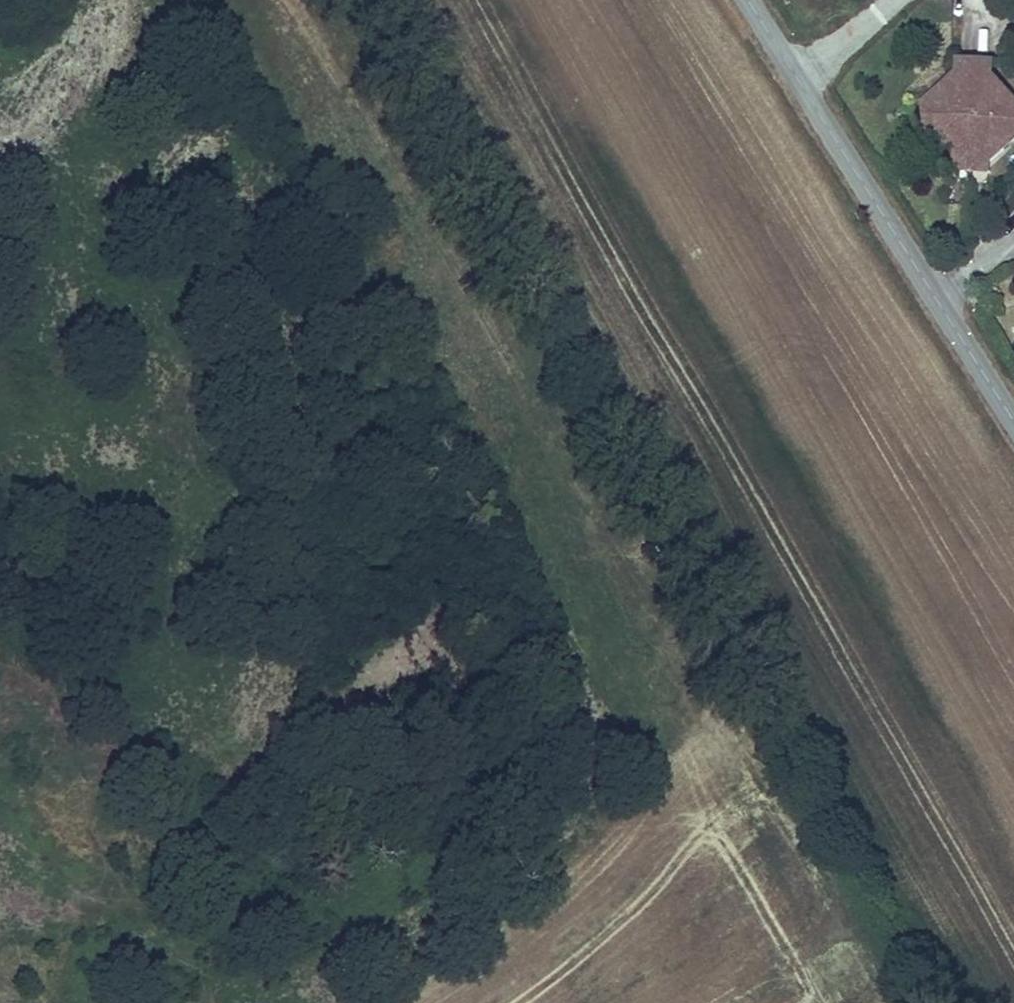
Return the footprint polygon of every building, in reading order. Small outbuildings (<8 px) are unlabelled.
[(953,60),(953,73),(921,105),(931,116),(931,139),(951,160),(950,168),(985,168),(986,160),(1007,141),(1008,117),(1013,111),(1013,102),(988,73),(988,60),(953,60)] [(921,105),(920,129),(931,139),(931,116),(921,105)]
